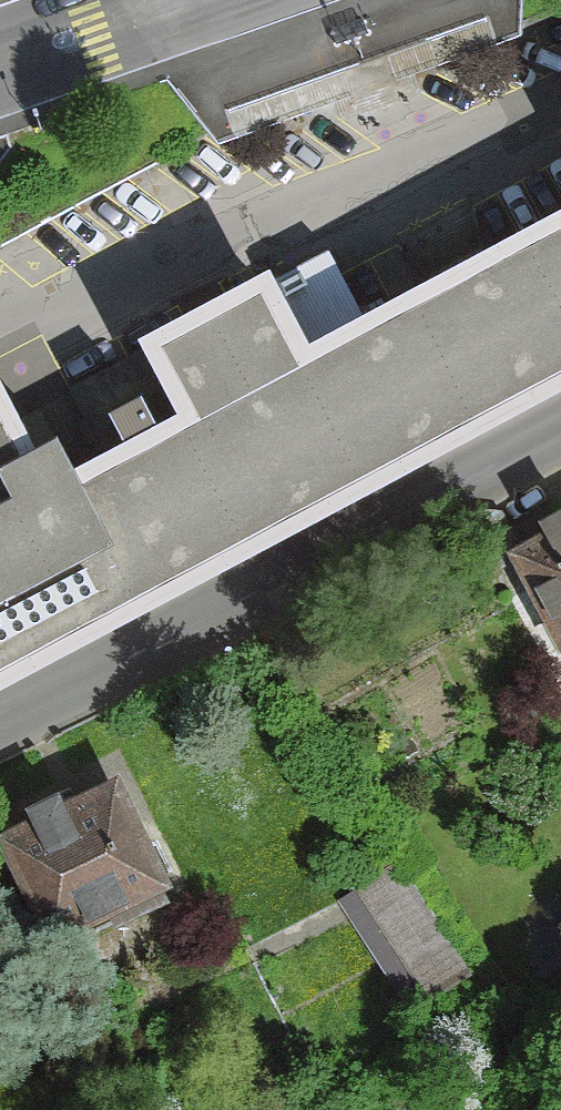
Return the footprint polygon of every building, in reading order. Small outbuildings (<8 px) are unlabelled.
[(560,371),(560,230),(302,366),(259,294),(161,345),(201,419),(82,483),(59,438),(19,459),(0,422),(0,668),(560,371)] [(526,526),(494,544),(559,662),(560,661),(560,492),(560,491),(520,514),(526,526)] [(13,815),(0,821),(0,844),(44,933),(99,906),(108,923),(165,895),(104,773),(52,799),(43,782),(6,800),(13,815)] [(397,866),(347,896),(411,1005),(461,975),(397,866)]
